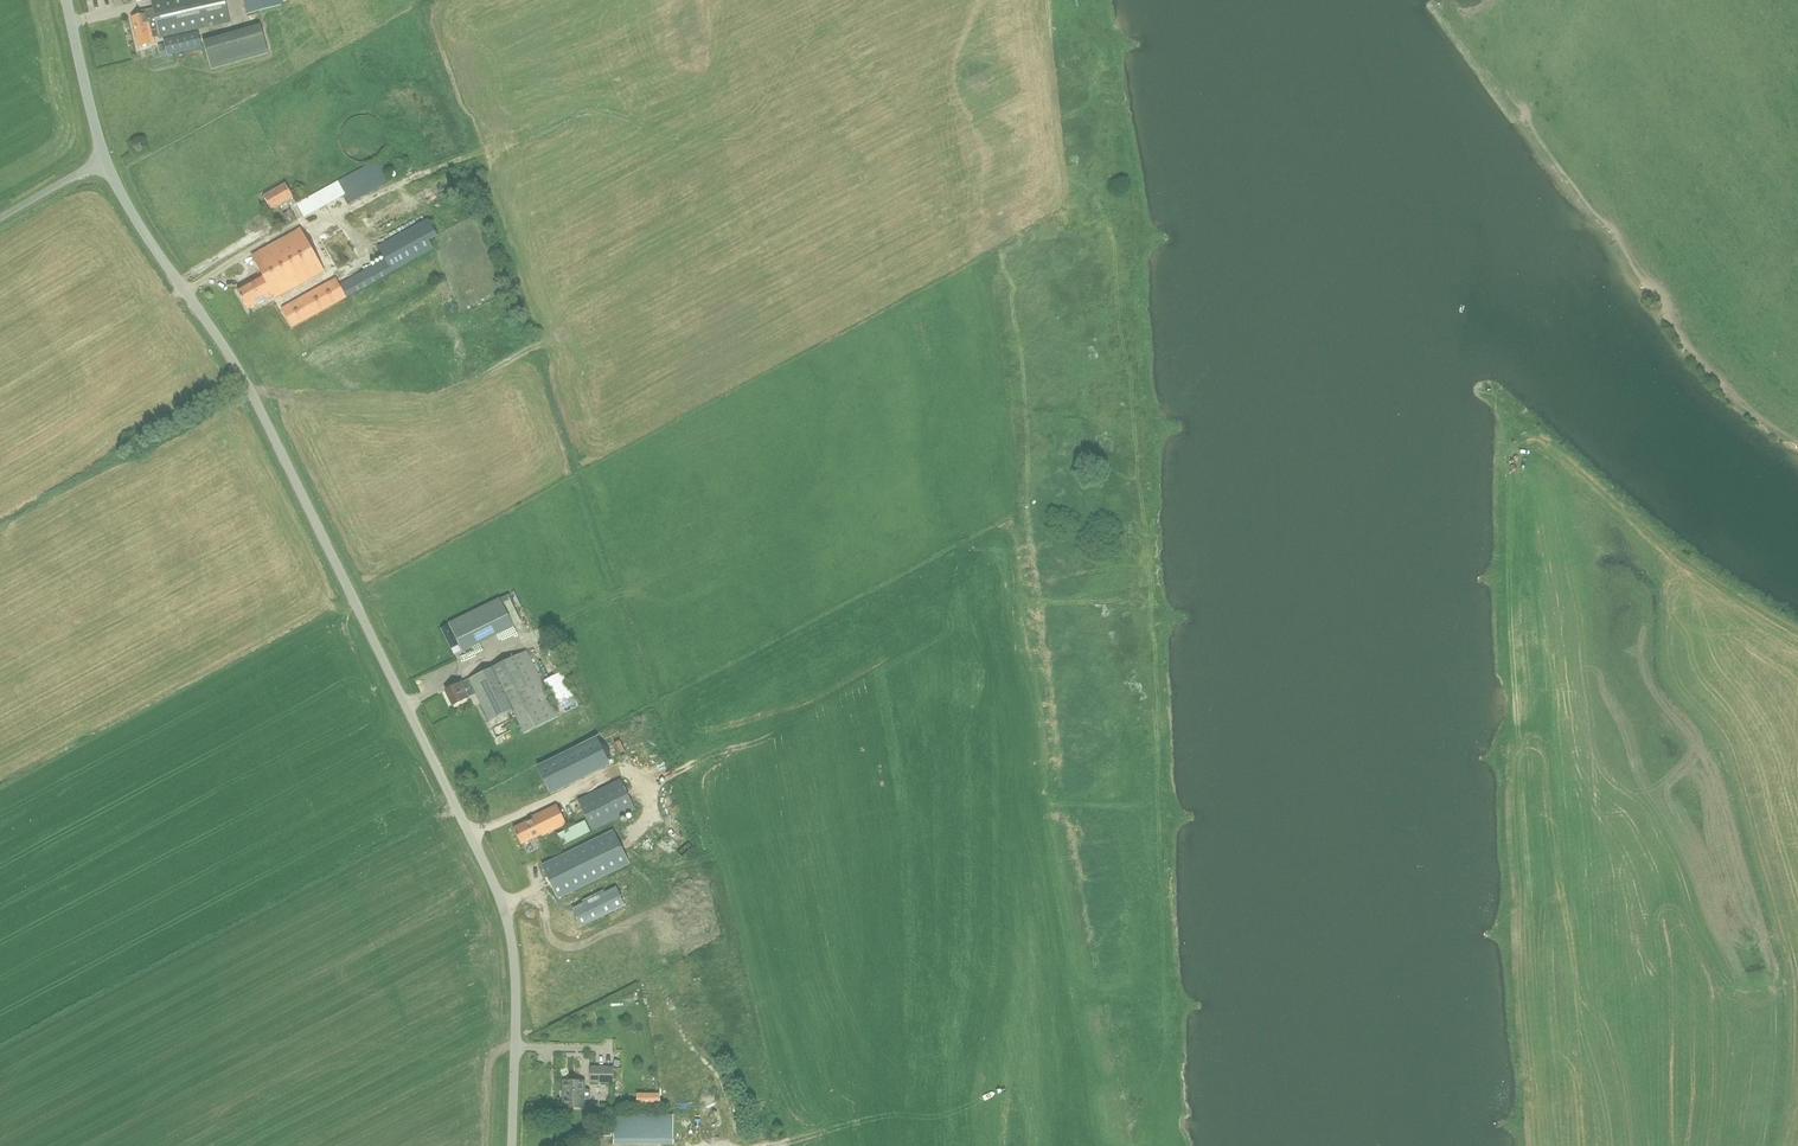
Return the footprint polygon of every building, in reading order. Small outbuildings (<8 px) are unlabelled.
[(153,8),(142,11),(143,16),(130,19),(137,49),(144,50),(155,44),(154,36),(159,35),(160,39),(231,22),(226,0),(155,0),(152,1),(153,8)] [(247,17),(264,13),(282,7),(280,0),(242,0),(247,17)] [(260,25),(202,44),(205,55),(211,72),(268,56),(260,25)] [(167,55),(186,51),(202,47),(199,31),(164,38),(165,42),(157,45),(160,57),(167,55)] [(350,203),(391,180),(379,158),(296,204),(304,217),(345,194),(350,203)] [(297,188),(290,192),(286,183),(264,195),(271,208),(292,196),(296,203),(303,199),(297,188)] [(437,204),(446,202),(444,193),(435,195),(437,204)] [(385,258),(339,284),(335,277),(282,308),(293,327),(347,297),(434,248),(429,240),(438,235),(428,218),(378,245),(385,258)] [(300,228),(251,255),(276,298),(325,271),(300,228)] [(248,308),(273,294),(263,277),(238,291),(248,308)] [(500,597),(448,622),(463,652),(514,626),(500,597)] [(453,704),(468,697),(475,693),(489,721),(512,710),(524,733),(559,716),(527,650),(469,679),(469,680),(462,684),(461,683),(447,690),(453,704)] [(558,790),(590,777),(580,750),(562,757),(565,766),(551,771),(558,790)] [(487,773),(490,782),(507,777),(504,768),(487,773)] [(620,778),(578,799),(593,829),(635,810),(620,778)] [(514,828),(522,844),(541,834),(542,835),(566,824),(557,805),(533,816),(534,818),(514,828)] [(585,820),(557,833),(563,845),(590,831),(585,820)] [(613,829),(542,864),(559,898),(629,864),(613,829)] [(584,905),(574,910),(581,926),(625,905),(617,889),(607,894),(605,890),(582,900),(584,905)] [(613,1066),(590,1066),(590,1082),(613,1083),(613,1066)] [(564,1081),(563,1104),(583,1105),(583,1099),(588,1099),(590,1097),(590,1091),(588,1089),(583,1089),(583,1081),(575,1081),(573,1078),(568,1077),(565,1081),(564,1081)] [(614,1145),(674,1145),(674,1118),(614,1118),(614,1145)]
